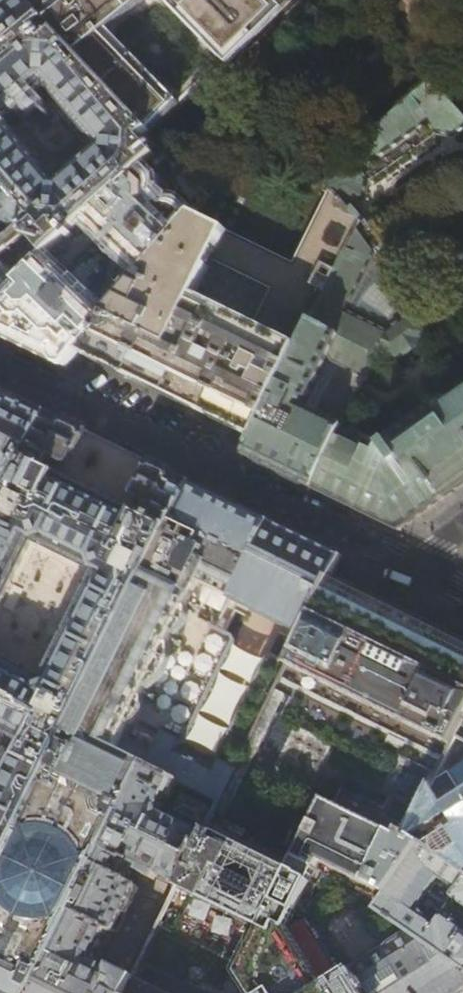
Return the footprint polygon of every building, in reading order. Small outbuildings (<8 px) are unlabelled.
[(33,221),(0,248),(0,299),(144,168),(164,149),(150,133),(143,126),(82,60),(48,25),(27,0),(0,0),(0,180),(33,221)] [(48,25),(82,60),(143,126),(150,133),(287,0),(27,0),(48,25)] [(320,178),(349,211),(366,199),(369,180),(362,170),(401,143),(427,126),(434,135),(453,138),(462,131),(462,118),(431,81),(320,178)] [(155,180),(154,177),(144,168),(0,299),(0,335),(21,345),(64,366),(77,350),(192,216),(181,205),(178,203),(175,202),(172,202),(170,203),(167,203),(155,191),(156,188),(157,186),(156,183),(155,180)] [(359,223),(349,211),(320,178),(318,176),(314,180),(328,198),(293,265),(192,216),(77,350),(134,378),(222,422),(252,437),(359,223)] [(33,221),(0,180),(0,248),(33,221)] [(448,406),(443,400),(375,449),(340,431),(342,426),(302,407),(311,390),(347,409),(357,388),(360,390),(377,354),(393,362),(404,354),(405,355),(421,344),(420,343),(430,336),(382,268),(389,264),(359,222),(359,223),(252,437),(243,455),(276,471),(359,512),(397,531),(462,483),(462,395),(448,406)] [(7,493),(20,466),(46,413),(0,390),(0,506),(7,493)] [(78,428),(46,413),(20,466),(7,493),(0,506),(0,872),(5,863),(25,820),(42,787),(53,764),(191,483),(172,474),(160,468),(136,456),(133,455),(117,447),(97,437),(88,433),(78,428)] [(191,483),(53,764),(42,787),(25,820),(5,863),(0,872),(0,909),(42,822),(103,851),(147,766),(148,766),(164,734),(270,522),(240,508),(208,492),(191,483)] [(306,540),(270,522),(164,734),(148,766),(178,782),(211,799),(219,803),(220,804),(331,576),(341,557),(306,540)] [(331,576),(220,804),(339,885),(377,910),(421,844),(408,835),(456,737),(462,722),(462,641),(418,619),(412,616),(345,583),(331,576)] [(456,737),(408,835),(421,844),(462,873),(462,741),(456,737)] [(33,992),(126,992),(133,978),(112,968),(110,971),(92,962),(106,934),(110,935),(112,936),(113,936),(116,934),(118,933),(137,894),(138,892),(137,890),(137,888),(136,887),(134,885),(126,881),(133,866),(177,888),(204,834),(164,815),(162,808),(167,797),(170,798),(178,782),(148,766),(147,766),(103,851),(33,992)] [(214,813),(219,803),(211,799),(207,805),(207,810),(214,813)] [(220,804),(219,803),(214,813),(204,834),(177,888),(133,978),(126,992),(365,992),(364,992),(366,990),(310,909),(311,904),(339,885),(220,804)] [(103,851),(42,822),(0,909),(0,992),(33,992),(103,851)] [(421,844),(377,910),(462,970),(462,873),(421,844)] [(377,910),(339,885),(311,904),(310,909),(366,990),(364,992),(365,992),(462,992),(462,970),(377,910)]
